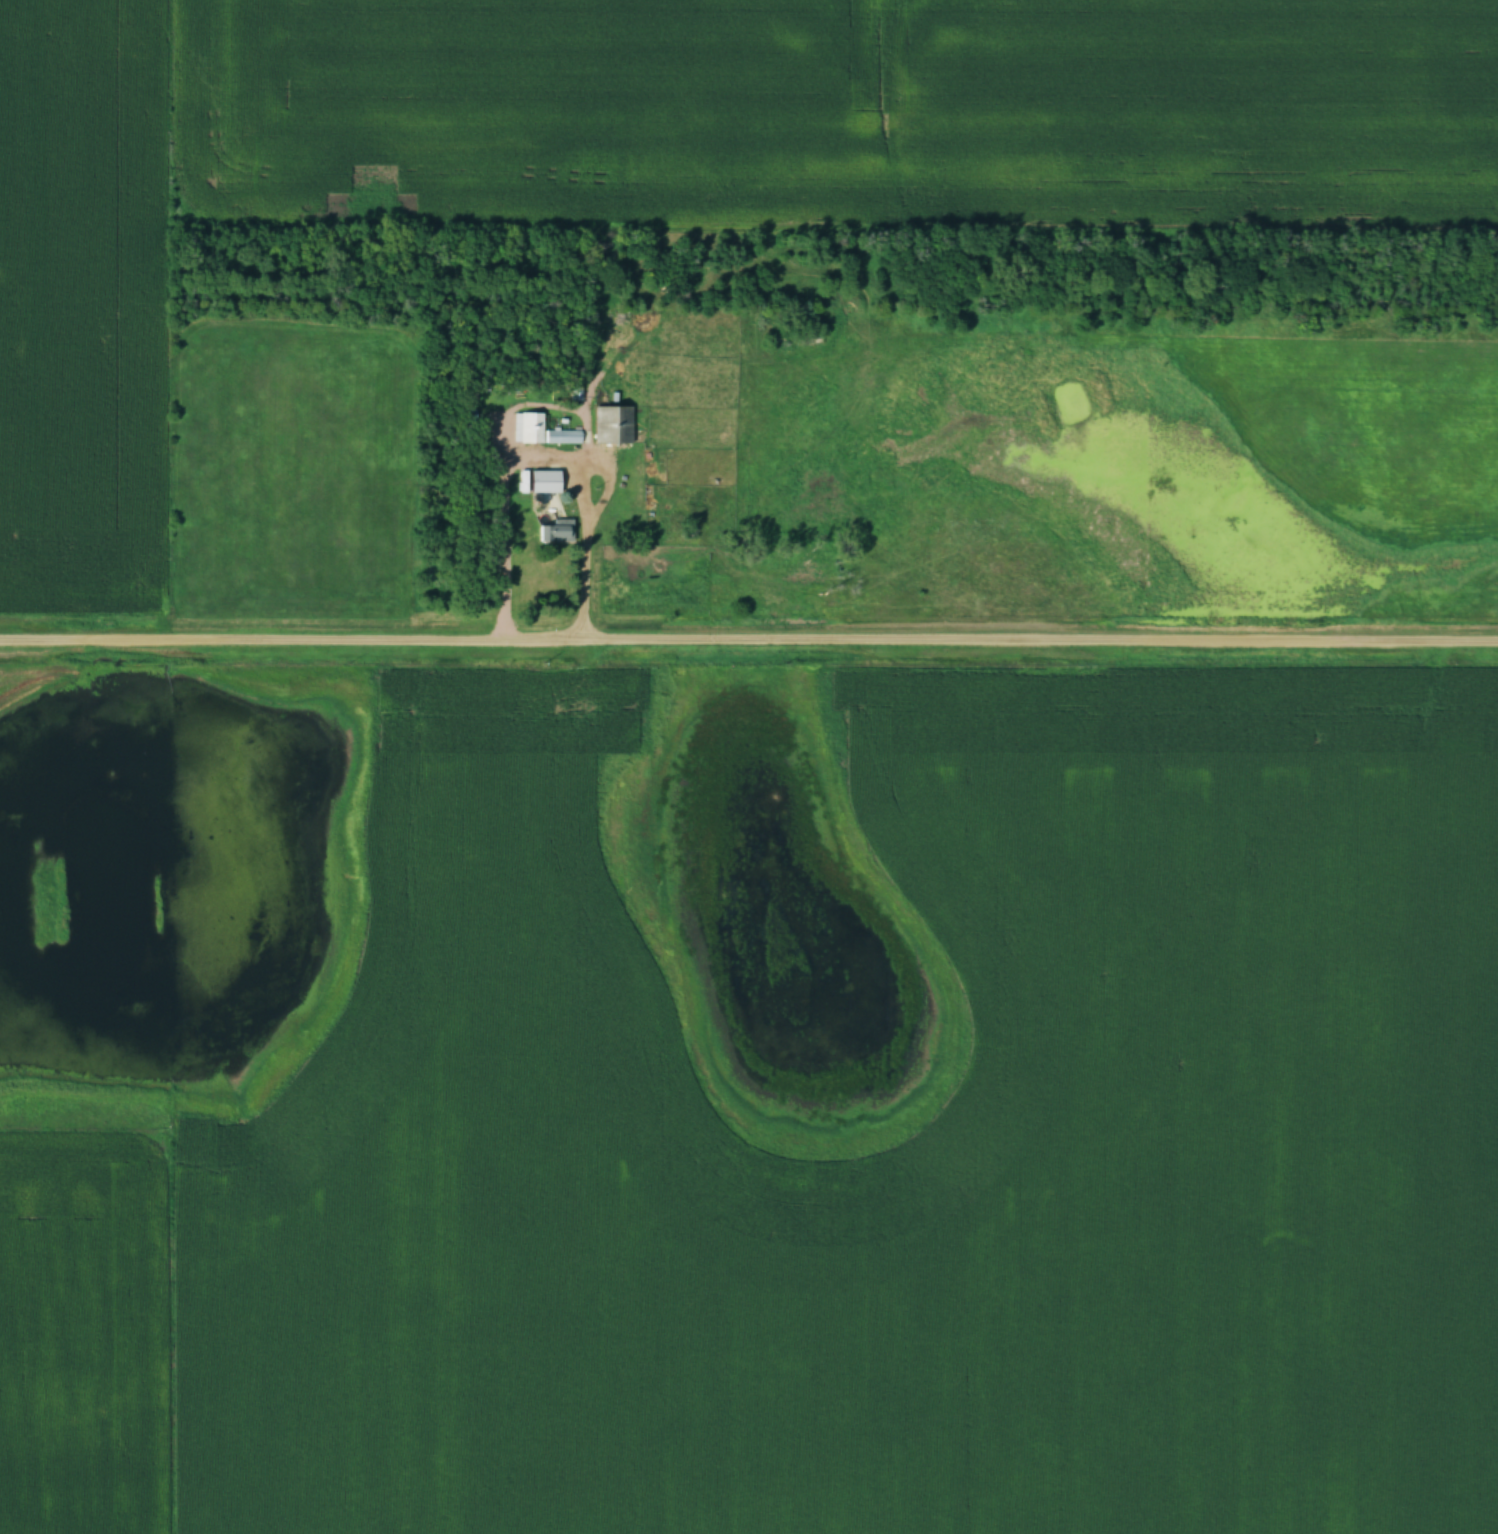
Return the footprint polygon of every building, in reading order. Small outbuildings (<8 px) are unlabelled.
[(631,408),(596,408),(596,444),(631,444),(631,408)] [(587,431),(547,431),(547,444),(587,444),(587,431)] [(559,471),(531,471),(531,494),(559,494),(559,471)] [(573,543),(573,522),(542,522),(542,543),(573,543)]
